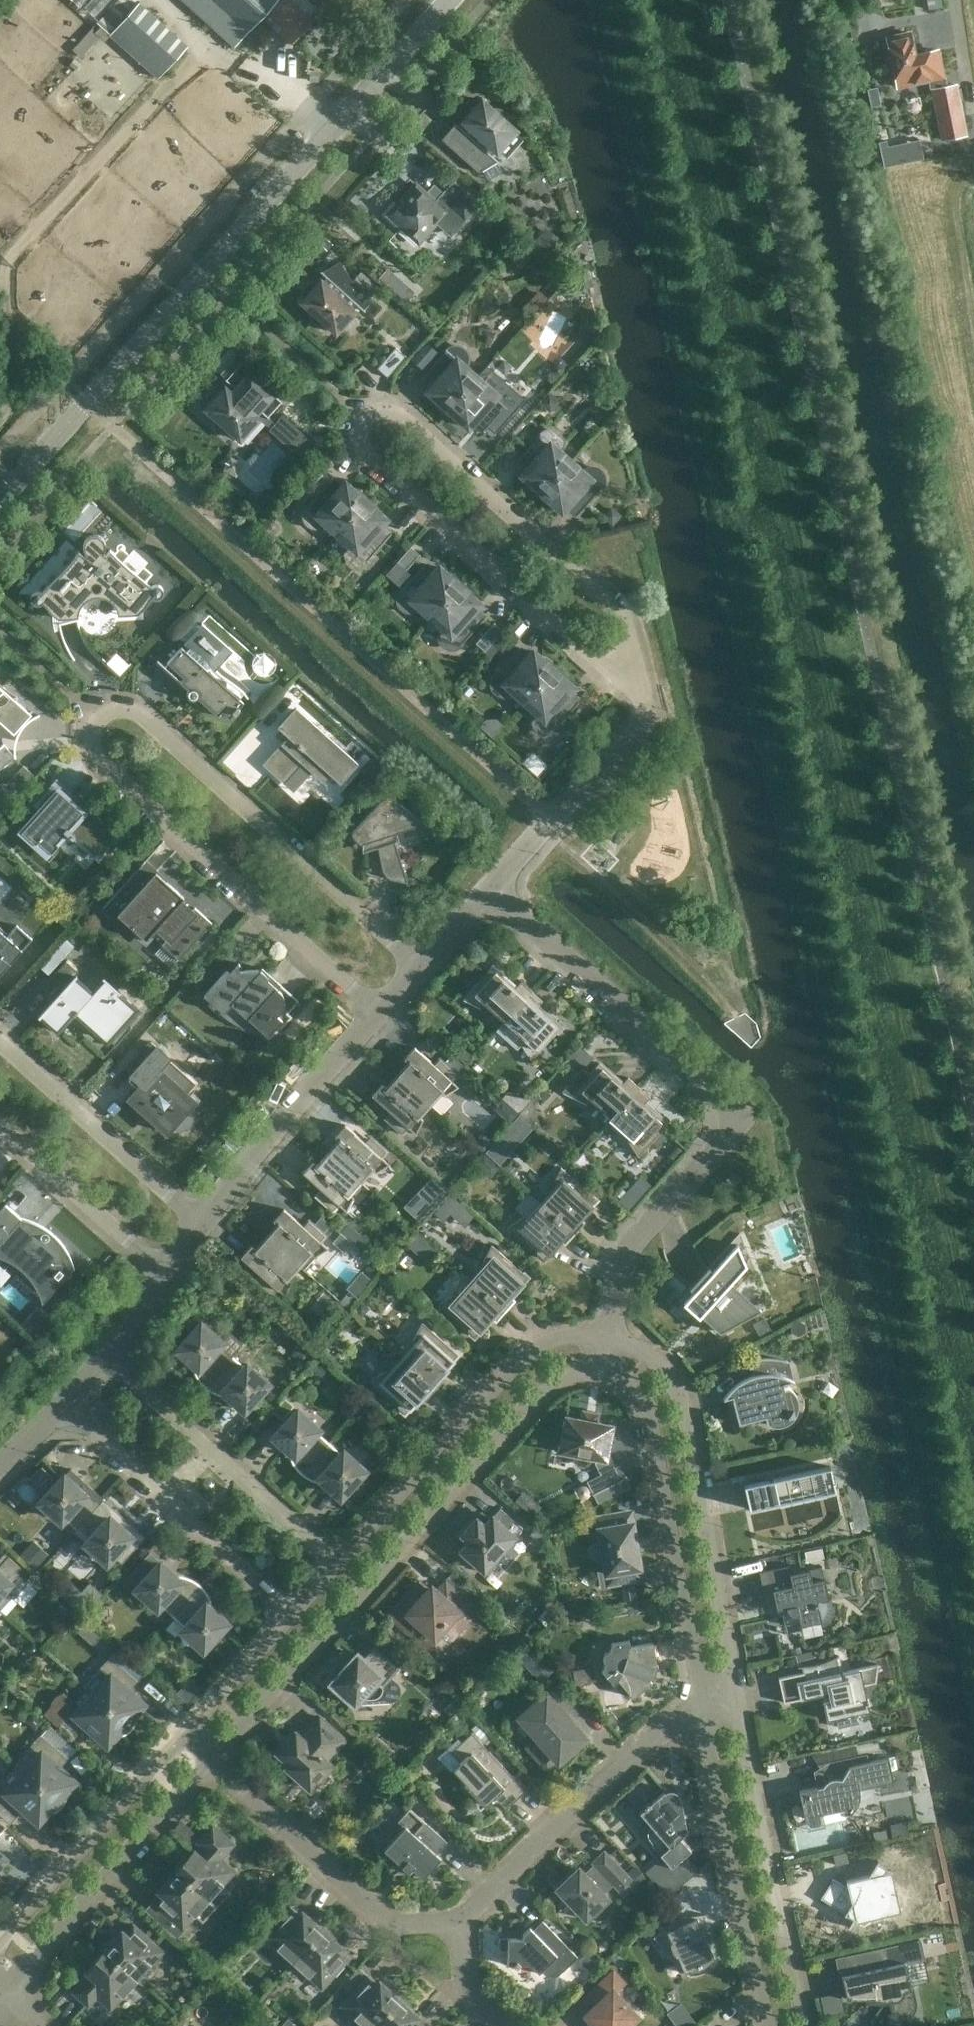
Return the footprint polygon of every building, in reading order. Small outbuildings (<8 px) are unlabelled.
[(86,0),(65,0),(76,10),(86,0)] [(111,0),(92,0),(84,8),(94,18),(111,0)] [(184,49),(149,16),(151,14),(139,3),(136,6),(129,0),(119,0),(97,24),(158,78),(184,49)] [(312,20),(290,0),(182,0),(234,47),(261,17),(291,43),(312,20)] [(85,54),(100,32),(90,25),(75,48),(85,54)] [(909,33),(887,38),(897,87),(929,81),(941,140),(966,135),(956,85),(945,88),(937,51),(914,56),(909,33)] [(492,109),(482,99),(478,103),(474,104),(471,105),(468,107),(467,110),(466,113),(466,117),(462,121),(464,123),(460,127),(456,123),(446,134),(466,152),(479,172),(498,160),(492,155),(496,150),(498,152),(516,131),(505,121),(505,117),(504,114),(502,111),(499,110),(496,109),(492,109)] [(885,165),(924,154),(918,134),(880,145),(885,165)] [(393,200),(380,214),(395,228),(398,224),(418,242),(436,223),(450,235),(460,224),(469,214),(479,203),(454,180),(436,202),(415,184),(397,204),(393,200)] [(320,280),(316,284),(312,284),(309,285),(307,287),(305,290),(304,293),(304,297),(301,301),(312,311),(312,315),(313,318),(315,320),(318,322),(321,323),(325,323),(336,332),(355,311),(353,309),(357,305),(362,310),(372,299),(352,281),(339,261),(320,272),(326,277),(322,281),(320,280)] [(403,340),(384,359),(394,369),(412,349),(403,340)] [(442,408),(445,412),(477,377),(466,366),(468,363),(469,359),(468,355),(467,352),(464,348),(461,346),(457,345),(453,346),(449,347),(447,350),(424,375),(434,384),(428,391),(437,399),(439,404),(442,408)] [(209,404),(205,408),(216,418),(216,422),(217,425),(220,427),(222,429),(225,430),(229,430),(240,440),(259,419),(305,459),(303,461),(304,462),(318,446),(283,416),(276,424),(269,418),(269,417),(268,416),(281,402),(282,403),(283,402),(255,378),(259,374),(243,359),(225,379),(230,384),(226,388),(224,387),(221,391),(217,391),(214,392),(211,394),(210,397),(209,400),(209,404)] [(555,376),(560,376),(564,373),(564,368),(561,364),(556,364),(552,367),(552,372),(555,376)] [(477,377),(445,412),(450,415),(454,417),(459,419),(468,427),(474,420),(484,428),(482,430),(483,431),(488,426),(496,433),(523,403),(522,402),(505,388),(504,386),(507,384),(508,385),(509,384),(488,365),(487,365),(477,376),(477,377)] [(535,492),(539,496),(571,461),(560,450),(562,447),(563,443),(563,439),(561,436),(559,433),(556,430),(552,429),(548,430),(544,431),(542,433),(518,459),(528,468),(522,475),(531,483),(533,488),(535,492)] [(571,461),(539,496),(543,499),(548,502),(553,503),(562,511),(568,504),(578,513),(601,488),(603,485),(604,482),(604,478),(603,474),(601,471),(597,468),(593,467),(590,467),(586,469),(582,471),(571,461)] [(339,490),(329,481),(307,506),(305,509),(303,513),(303,517),(305,521),(307,524),(310,526),(314,527),(318,527),(322,525),(325,523),(337,533),(368,497),(364,494),(359,492),(355,491),(346,483),(339,490)] [(372,502),(368,497),(337,533),(348,544),(346,547),(345,551),(345,555),(347,558),(349,561),(352,564),(356,565),(360,564),(364,563),(366,560),(390,535),(380,526),(386,519),(377,511),(375,506),(372,502)] [(249,511),(265,511),(265,499),(249,499),(249,511)] [(620,516),(611,508),(603,517),(612,525),(620,516)] [(105,553),(103,551),(105,546),(104,541),(100,537),(96,535),(91,535),(86,539),(84,543),(84,549),(87,553),(85,555),(80,551),(75,557),(77,558),(50,587),(47,585),(42,591),(37,590),(33,592),(30,595),(30,600),(31,603),(35,605),(38,605),(41,603),(48,610),(52,615),(57,618),(95,577),(136,614),(141,610),(145,605),(151,597),(154,599),(159,598),(162,595),(163,591),(162,587),(158,584),(154,584),(150,586),(144,580),(142,583),(114,555),(115,553),(110,548),(105,553)] [(419,607),(431,617),(462,582),(458,578),(453,576),(449,575),(440,567),(434,573),(423,565),(400,590),(398,593),(397,597),(397,601),(399,604),(401,608),(404,610),(408,611),(412,611),(416,609),(419,607)] [(466,586),(462,582),(431,617),(442,627),(440,631),(439,635),(439,639),(441,642),(443,646),(446,648),(450,649),(454,648),(458,647),(461,644),(484,619),(473,610),(480,603),(471,595),(469,590),(466,586)] [(180,646),(166,662),(183,678),(180,681),(179,680),(178,681),(188,690),(187,691),(186,693),(186,695),(187,696),(187,697),(189,699),(190,699),(191,700),(193,700),(194,700),(195,699),(196,698),(197,698),(199,699),(218,716),(218,715),(218,714),(221,710),(229,718),(233,712),(234,713),(239,708),(238,707),(243,702),(238,698),(243,693),(246,697),(248,696),(243,691),(242,690),(241,688),(239,687),(235,684),(233,682),(231,681),(230,681),(229,680),(228,679),(226,679),(225,678),(223,676),(222,675),(220,674),(217,672),(215,669),(232,650),(202,622),(184,643),(190,646),(185,651),(180,646)] [(497,634),(490,628),(484,635),(491,641),(497,634)] [(513,691),(524,701),(556,666),(552,662),(547,660),(542,659),(533,651),(527,657),(517,649),(494,674),(492,677),(491,681),(491,685),(493,689),(495,692),(498,694),(502,695),(506,695),(510,693),(513,691)] [(560,670),(556,666),(524,701),(536,711),(534,715),(533,718),(533,723),(534,726),(537,729),(540,731),(544,732),(548,732),(551,731),(554,728),(578,703),(567,694),(574,687),(565,679),(563,674),(560,670)] [(13,735),(31,715),(0,687),(0,723),(13,735)] [(355,762),(295,709),(280,726),(290,735),(283,743),(291,750),(273,771),(283,780),(302,760),(322,778),(329,770),(339,779),(355,762)] [(14,757),(14,756),(3,744),(0,746),(0,769),(14,757)] [(107,828),(72,797),(70,800),(46,779),(29,798),(34,803),(16,823),(17,824),(20,821),(31,831),(27,836),(41,849),(51,838),(49,836),(58,826),(65,832),(67,829),(88,848),(91,846),(93,848),(107,833),(104,831),(107,828)] [(375,835),(380,856),(382,868),(384,873),(388,876),(393,879),(408,882),(390,833),(422,824),(391,796),(388,794),(385,795),(382,796),(351,831),(353,835),(356,839),(360,841),(370,839),(370,836),(375,835)] [(160,887),(151,879),(139,868),(103,907),(115,918),(118,915),(146,940),(161,922),(172,932),(162,944),(179,959),(212,922),(195,907),(190,912),(179,902),(184,897),(166,881),(160,887)] [(32,938),(17,924),(8,934),(0,926),(0,974),(32,938)] [(129,1028),(127,1026),(141,1011),(103,977),(91,991),(76,977),(77,975),(76,975),(79,972),(66,960),(49,980),(56,986),(50,993),(55,998),(38,1016),(39,1017),(41,1015),(57,1031),(73,1013),(74,1015),(76,1012),(92,1027),(91,1029),(92,1029),(95,1026),(114,1044),(113,1046),(114,1046),(131,1027),(130,1026),(129,1028)] [(299,1000),(262,967),(260,970),(259,968),(240,969),(237,967),(240,964),(239,963),(230,972),(227,969),(204,994),(211,1000),(209,1002),(214,1007),(215,1005),(224,1012),(232,1003),(249,1019),(250,1018),(268,1035),(277,1025),(281,1029),(292,1017),(288,1013),(299,1000)] [(492,966),(463,999),(481,1008),(484,1004),(504,1021),(532,991),(521,981),(516,987),(492,966)] [(504,1021),(496,1030),(517,1049),(521,1044),(531,1060),(561,1027),(538,1006),(543,1001),(532,991),(504,1021)] [(130,1098),(167,1131),(173,1125),(177,1128),(182,1128),(187,1126),(191,1122),(192,1117),(192,1112),(188,1107),(194,1101),(158,1068),(168,1057),(151,1041),(129,1066),(145,1081),(130,1098)] [(409,1063),(398,1075),(429,1103),(440,1091),(445,1095),(458,1087),(451,1079),(456,1074),(438,1057),(433,1063),(414,1047),(404,1058),(409,1063)] [(623,1083),(600,1062),(570,1095),(588,1104),(591,1100),(611,1118),(639,1087),(628,1077),(623,1083)] [(429,1103),(398,1075),(386,1087),(382,1083),(372,1095),(390,1111),(385,1117),(403,1133),(408,1127),(416,1134),(423,1120),(418,1116),(429,1103)] [(486,1149),(500,1162),(535,1126),(518,1110),(526,1102),(510,1087),(493,1106),(511,1123),(486,1149)] [(650,1097),(639,1087),(611,1118),(631,1136),(628,1140),(638,1156),(668,1124),(645,1103),(650,1097)] [(339,1140),(328,1152),(360,1180),(371,1168),(375,1173),(389,1164),(381,1157),(386,1151),(368,1135),(363,1141),(345,1124),(334,1136),(339,1140)] [(474,1140),(485,1149),(494,1138),(484,1129),(474,1140)] [(312,1160),(302,1172),(320,1188),(315,1194),(333,1210),(338,1204),(346,1211),(353,1197),(358,1201),(369,1188),(360,1180),(328,1152),(317,1164),(312,1160)] [(555,1187),(541,1203),(574,1233),(584,1222),(580,1218),(597,1200),(561,1167),(552,1184),(555,1187)] [(732,1170),(725,1179),(733,1186),(740,1178),(732,1170)] [(619,1198),(630,1207),(652,1182),(642,1172),(619,1198)] [(5,1203),(0,1209),(0,1253),(8,1256),(12,1251),(48,1283),(56,1275),(58,1276),(62,1271),(61,1270),(68,1262),(73,1267),(74,1267),(69,1255),(63,1244),(54,1235),(44,1227),(33,1221),(21,1217),(5,1203)] [(565,1244),(574,1233),(541,1203),(527,1219),(523,1216),(507,1227),(543,1259),(560,1240),(565,1244)] [(278,1224),(267,1236),(298,1265),(309,1253),(314,1257),(327,1248),(320,1241),(325,1235),(307,1219),(301,1225),(283,1209),(273,1220),(278,1224)] [(754,1311),(734,1293),(738,1288),(737,1287),(733,1292),(727,1286),(738,1274),(729,1253),(712,1272),(709,1269),(740,1234),(739,1233),(683,1294),(684,1295),(691,1287),(695,1291),(684,1303),(698,1316),(686,1329),(687,1330),(705,1310),(711,1316),(707,1320),(708,1321),(712,1317),(724,1328),(718,1331),(720,1332),(770,1304),(769,1302),(754,1311)] [(298,1265),(267,1236),(256,1249),(251,1245),(241,1256),(259,1272),(254,1279),(272,1295),(277,1289),(285,1296),(292,1281),(287,1277),(298,1265)] [(486,1265),(472,1280),(505,1310),(515,1300),(511,1296),(527,1277),(491,1245),(483,1262),(486,1265)] [(495,1322),(505,1310),(472,1280),(458,1296),(454,1294),(438,1304),(474,1336),(491,1318),(495,1322)] [(41,1303),(23,1318),(33,1329),(50,1313),(41,1303)] [(416,1342),(402,1357),(436,1388),(446,1377),(441,1373),(458,1354),(422,1322),(413,1339),(416,1342)] [(201,1323),(180,1346),(193,1358),(194,1367),(197,1375),(201,1382),(205,1385),(231,1356),(243,1343),(230,1331),(221,1341),(201,1323)] [(231,1356),(205,1385),(209,1388),(217,1392),(225,1394),(233,1394),(247,1406),(268,1382),(247,1364),(244,1367),(231,1356)] [(426,1399),(436,1388),(402,1357),(388,1373),(385,1371),(368,1381),(405,1414),(421,1395),(426,1399)] [(733,1367),(734,1369),(742,1364),(750,1361),(754,1375),(745,1378),(736,1384),(729,1391),(723,1399),(732,1396),(733,1400),(732,1400),(739,1423),(765,1416),(767,1423),(770,1425),(770,1423),(768,1423),(768,1421),(794,1415),(787,1388),(788,1388),(790,1389),(792,1389),(788,1386),(784,1388),(783,1383),(794,1380),(792,1379),(787,1362),(789,1361),(779,1359),(771,1358),(763,1358),(756,1359),(745,1362),(736,1366),(733,1367)] [(298,1468),(302,1472),(328,1443),(315,1432),(318,1428),(298,1409),(277,1433),(290,1445),(291,1453),(293,1461),(298,1468)] [(559,1425),(556,1440),(561,1441),(559,1451),(576,1454),(575,1458),(575,1460),(576,1461),(578,1463),(581,1464),(584,1464),(587,1463),(590,1460),(590,1456),(598,1458),(597,1463),(603,1474),(589,1481),(594,1492),(592,1493),(592,1494),(595,1493),(599,1501),(628,1486),(624,1478),(626,1477),(626,1476),(624,1477),(619,1466),(615,1468),(610,1459),(607,1459),(613,1424),(596,1421),(597,1414),(584,1412),(582,1419),(566,1416),(564,1425),(559,1425)] [(340,1454),(328,1443),(302,1472),(305,1475),(313,1479),(321,1481),(330,1481),(343,1493),(364,1469),(343,1450),(340,1454)] [(749,1508),(835,1489),(830,1466),(744,1485),(749,1508)] [(61,1478),(40,1501),(61,1520),(64,1516),(77,1528),(103,1499),(103,1498),(70,1469),(61,1478)] [(77,1528),(73,1531),(86,1542),(107,1561),(112,1555),(117,1559),(121,1563),(145,1536),(103,1498),(103,1499),(77,1528)] [(470,1541),(466,1545),(460,1552),(461,1553),(462,1551),(483,1570),(482,1571),(483,1572),(523,1528),(500,1507),(484,1525),(476,1518),(462,1534),(470,1541)] [(599,1572),(602,1586),(639,1579),(637,1567),(639,1567),(637,1553),(634,1536),(634,1537),(632,1523),(630,1523),(627,1511),(606,1515),(608,1527),(599,1528),(601,1542),(597,1542),(598,1543),(595,1543),(591,1545),(588,1550),(589,1556),(593,1559),(598,1560),(600,1560),(604,1559),(606,1571),(599,1572)] [(3,1588),(13,1597),(27,1580),(3,1559),(0,1563),(0,1592),(3,1588)] [(160,1603),(173,1614),(199,1586),(195,1582),(188,1578),(179,1577),(171,1577),(158,1565),(136,1588),(157,1607),(160,1603)] [(820,1621),(821,1623),(825,1621),(826,1620),(831,1615),(833,1609),(831,1597),(828,1597),(822,1566),(790,1573),(789,1565),(759,1571),(764,1592),(773,1590),(777,1610),(781,1609),(784,1624),(800,1621),(801,1625),(820,1621)] [(66,1578),(56,1590),(84,1615),(103,1594),(89,1582),(81,1591),(66,1578)] [(454,1635),(476,1610),(446,1582),(437,1592),(431,1587),(423,1597),(413,1588),(390,1613),(415,1636),(423,1627),(434,1637),(444,1626),(454,1635)] [(203,1589),(199,1586),(173,1614),(185,1626),(182,1629),(203,1648),(224,1625),(211,1613),(210,1604),(207,1596),(203,1589)] [(653,1666),(657,1665),(653,1641),(630,1645),(629,1641),(629,1640),(629,1639),(611,1642),(611,1643),(609,1649),(605,1651),(603,1655),(603,1659),(604,1662),(602,1669),(601,1669),(613,1683),(614,1682),(618,1679),(633,1697),(652,1681),(648,1677),(653,1666)] [(533,1644),(523,1651),(540,1676),(550,1669),(533,1644)] [(357,1653),(331,1683),(354,1704),(355,1703),(391,1701),(394,1700),(397,1699),(399,1696),(400,1693),(401,1690),(400,1686),(399,1683),(397,1680),(394,1678),(393,1677),(392,1676),(399,1668),(374,1645),(363,1658),(357,1653)] [(104,1679),(92,1693),(129,1727),(132,1724),(135,1718),(135,1711),(143,1702),(125,1685),(133,1676),(110,1655),(95,1671),(104,1679)] [(839,1672),(835,1657),(822,1663),(807,1666),(808,1671),(804,1672),(778,1677),(784,1702),(826,1693),(827,1700),(823,1701),(827,1719),(838,1717),(838,1716),(837,1716),(836,1713),(854,1709),(854,1712),(854,1713),(864,1711),(864,1710),(869,1709),(868,1705),(868,1703),(869,1702),(868,1698),(867,1698),(864,1684),(876,1682),(876,1681),(875,1681),(877,1665),(878,1665),(878,1663),(839,1672)] [(568,1718),(577,1709),(558,1688),(549,1697),(546,1694),(520,1717),(538,1738),(529,1746),(547,1765),(556,1757),(558,1760),(584,1737),(568,1718)] [(128,1729),(129,1727),(92,1693),(80,1706),(68,1695),(53,1711),(80,1735),(88,1726),(106,1743),(115,1733),(122,1732),(128,1729)] [(334,1758),(335,1756),(335,1753),(334,1751),(345,1739),(319,1716),(301,1736),(295,1731),(277,1752),(289,1763),(286,1767),(310,1789),(332,1764),(330,1763),(334,1758)] [(35,1757),(23,1770),(23,1771),(60,1804),(63,1802),(65,1795),(65,1789),(74,1779),(55,1763),(64,1753),(71,1745),(47,1724),(40,1732),(26,1748),(35,1757)] [(461,1763),(460,1781),(461,1786),(464,1791),(469,1794),(474,1795),(474,1802),(480,1809),(500,1790),(511,1801),(522,1790),(524,1791),(525,1790),(471,1732),(450,1751),(461,1763)] [(822,1785),(799,1790),(804,1816),(823,1812),(825,1813),(827,1814),(829,1815),(832,1816),(834,1816),(837,1816),(841,1816),(843,1815),(846,1814),(848,1813),(849,1815),(853,1814),(852,1810),(853,1809),(855,1807),(856,1805),(857,1804),(858,1802),(859,1799),(860,1797),(860,1796),(860,1793),(860,1792),(860,1790),(859,1787),(868,1785),(874,1784),(893,1780),(888,1757),(869,1761),(867,1753),(858,1755),(855,1745),(813,1754),(819,1763),(817,1764),(827,1780),(826,1781),(824,1782),(823,1783),(822,1785)] [(0,1776),(0,1803),(10,1813),(19,1803),(37,1820),(46,1810),(52,1810),(58,1807),(60,1804),(23,1771),(23,1770),(11,1784),(1,1775),(0,1776)] [(639,1812),(652,1826),(650,1828),(650,1831),(651,1834),(654,1841),(651,1844),(671,1866),(691,1849),(680,1837),(687,1831),(686,1824),(685,1824),(683,1821),(680,1821),(679,1815),(684,1814),(681,1797),(678,1797),(676,1794),(673,1792),(669,1791),(665,1793),(664,1791),(649,1803),(648,1802),(644,1806),(645,1807),(639,1812)] [(404,1826),(384,1849),(408,1871),(412,1868),(423,1877),(441,1857),(436,1853),(447,1841),(409,1807),(397,1820),(404,1826)] [(177,1863),(173,1867),(216,1906),(230,1890),(223,1884),(235,1870),(221,1858),(234,1843),(212,1824),(197,1841),(203,1847),(197,1853),(194,1851),(187,1858),(186,1857),(184,1858),(181,1860),(177,1863)] [(561,1893),(582,1914),(582,1913),(590,1914),(591,1914),(593,1912),(595,1915),(598,1916),(602,1915),(604,1912),(605,1909),(604,1906),(602,1903),(608,1897),(603,1892),(613,1882),(614,1883),(625,1872),(604,1851),(593,1862),(596,1864),(591,1869),(586,1874),(579,1867),(561,1884),(562,1884),(562,1892),(561,1893)] [(821,1897),(820,1898),(845,1913),(844,1913),(845,1914),(847,1911),(854,1915),(848,1926),(849,1926),(855,1917),(856,1921),(901,1911),(891,1870),(883,1872),(886,1866),(878,1862),(879,1861),(878,1860),(868,1875),(846,1880),(848,1888),(833,1878),(821,1897)] [(162,1892),(145,1910),(175,1937),(196,1914),(203,1921),(216,1906),(173,1867),(172,1869),(170,1871),(169,1873),(167,1876),(166,1878),(164,1881),(166,1883),(159,1890),(162,1892)] [(263,1935),(292,1962),(325,1926),(318,1921),(311,1917),(309,1918),(302,1912),(300,1915),(290,1906),(263,1935)] [(677,1919),(667,1925),(653,1937),(671,1958),(677,1955),(685,1971),(688,1970),(689,1973),(698,1972),(706,1969),(713,1963),(712,1960),(715,1958),(704,1932),(702,1918),(705,1917),(704,1914),(688,1916),(677,1919)] [(539,1972),(541,1970),(545,1974),(550,1976),(555,1975),(560,1973),(563,1969),(564,1970),(578,1955),(542,1920),(533,1929),(530,1926),(523,1934),(523,1938),(508,1938),(507,1963),(508,1963),(508,1961),(513,1962),(513,1963),(517,1967),(520,1963),(520,1962),(530,1962),(530,1963),(539,1972)] [(115,1939),(114,1937),(107,1942),(101,1947),(137,1980),(163,1950),(133,1924),(125,1934),(122,1931),(115,1939)] [(325,1926),(292,1962),(322,1988),(348,1958),(338,1949),(341,1947),(334,1940),(335,1939),(331,1932),(325,1926)] [(920,1939),(841,1956),(845,1974),(841,1975),(842,1976),(842,1979),(843,1982),(844,1985),(846,1998),(891,2000),(892,2007),(894,2011),(898,2014),(903,2015),(908,2015),(912,2011),(914,2007),(914,2002),(911,1988),(910,1985),(905,1962),(924,1958),(920,1939)] [(137,1980),(101,1947),(96,1954),(92,1961),(93,1963),(87,1970),(90,1973),(73,1991),(88,2005),(97,1996),(111,2009),(137,1980)] [(636,2015),(613,1992),(623,1982),(613,1972),(583,2000),(592,2009),(587,2014),(592,2020),(594,2018),(599,2024),(598,2025),(625,2025),(636,2015)] [(364,2025),(374,2025),(402,1995),(395,1990),(388,1986),(387,1988),(379,1981),(377,1984),(367,1975),(341,2005),(364,2025)] [(374,2025),(424,2025),(416,2019),(418,2016),(411,2010),(413,2008),(408,2001),(402,1995),(374,2025)]
